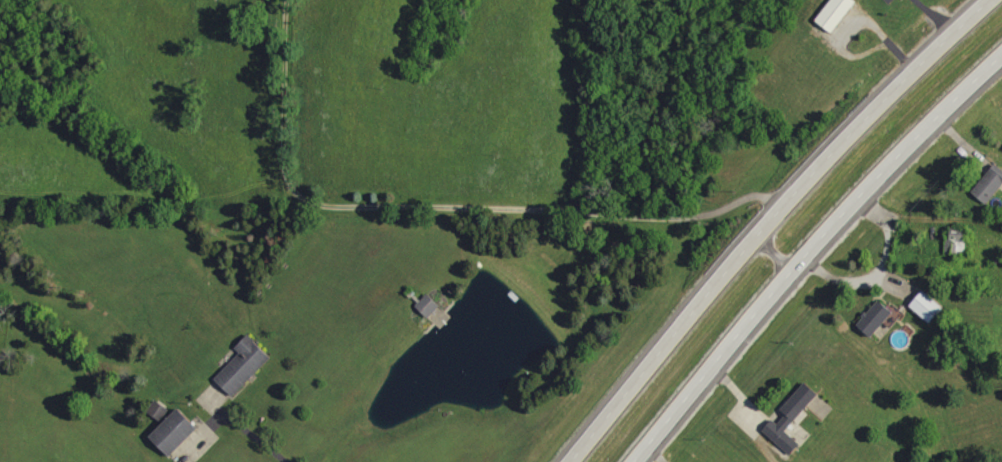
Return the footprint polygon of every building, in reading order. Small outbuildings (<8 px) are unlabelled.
[(857,0),(832,0),(816,20),(832,33),(859,2),(857,0)] [(1001,187),(1001,167),(998,163),(973,191),(988,204),(1001,187)] [(968,236),(946,235),(946,254),(967,255),(968,236)] [(945,308),(926,290),(911,306),(931,324),(945,308)] [(430,318),(441,305),(429,294),(417,306),(430,318)] [(875,337),(894,310),(879,299),(859,326),(875,337)] [(236,348),(241,352),(216,378),(234,396),(273,356),(250,334),(236,348)] [(783,409),(788,414),(780,423),(775,419),(765,430),(793,455),(802,443),(788,431),(821,393),(807,381),(783,409)] [(172,456),(200,426),(180,407),(152,437),(172,456)]
